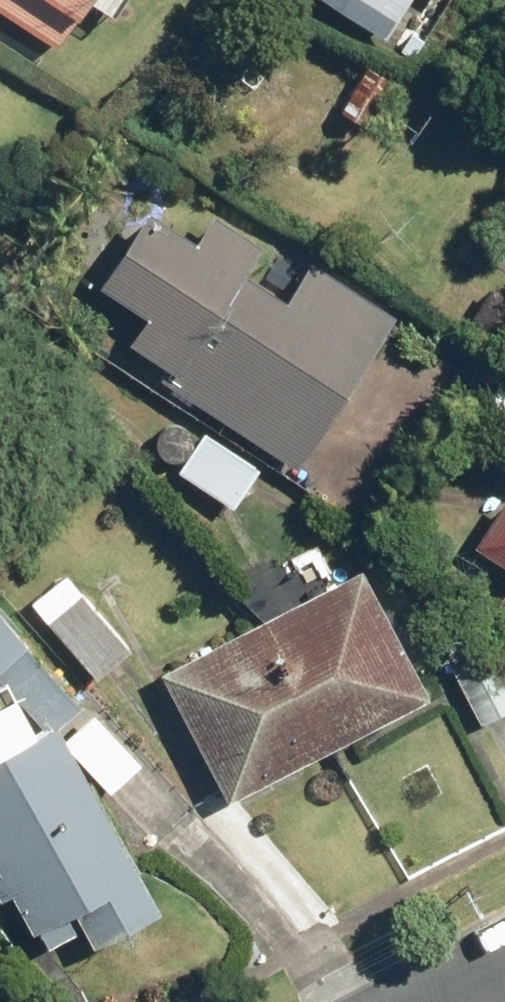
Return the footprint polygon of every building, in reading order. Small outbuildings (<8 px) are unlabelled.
[(57,45),(86,0),(0,0),(0,9),(57,45)] [(384,35),(407,0),(330,0),(384,35)] [(174,370),(166,383),(293,464),(391,311),(309,260),(284,299),(242,272),(261,243),(213,212),(194,241),(144,210),(97,283),(144,313),(126,340),(174,370)] [(465,321),(504,346),(504,345),(504,295),(488,285),(465,321)] [(205,432),(185,463),(235,494),(254,464),(205,432)] [(504,496),(474,545),(504,564),(504,496)] [(161,668),(227,796),(427,694),(361,566),(161,668)] [(31,602),(96,676),(132,646),(67,571),(31,602)] [(504,612),(504,582),(491,603),(504,612)] [(70,751),(107,792),(139,762),(0,610),(0,685),(5,681),(45,724),(70,751)] [(478,721),(504,708),(504,675),(490,645),(450,665),(478,721)] [(45,724),(0,748),(0,895),(8,891),(28,928),(34,925),(43,943),(78,924),(89,944),(156,907),(70,751),(45,724)]
